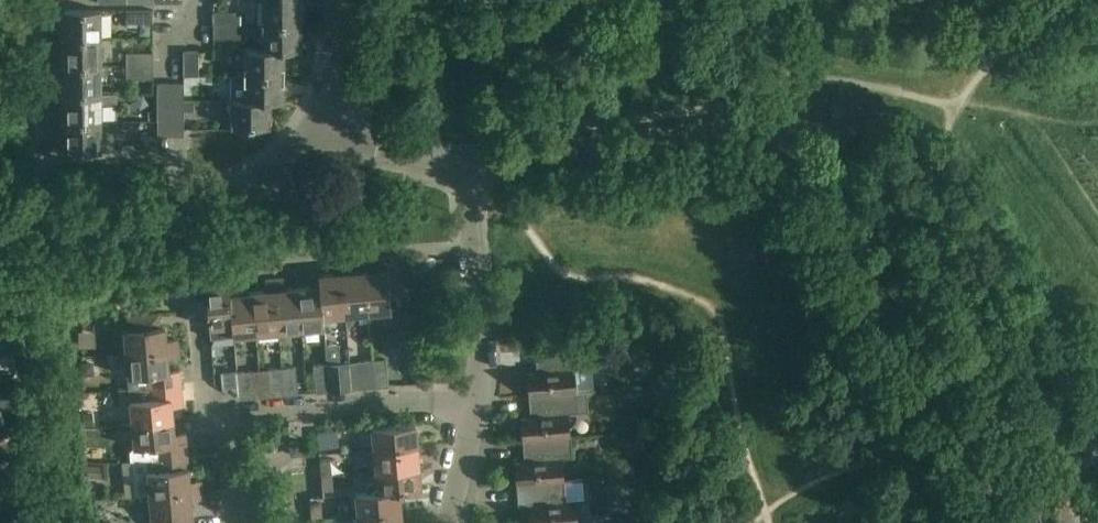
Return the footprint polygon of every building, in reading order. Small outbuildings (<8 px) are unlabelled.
[(262,25),(302,25),(302,0),(262,0),(262,25)] [(65,23),(61,23),(61,39),(65,39),(65,38),(101,38),(101,10),(97,10),(64,10),(64,11),(65,11),(65,23)] [(153,10),(126,10),(126,23),(153,23),(153,10)] [(213,12),(213,26),(240,26),(240,12),(213,12)] [(262,25),(262,49),(262,50),(285,50),(285,51),(302,51),(302,25),(262,25)] [(240,26),(213,26),(213,39),(240,39),(240,26)] [(65,50),(61,50),(62,67),(65,67),(65,66),(102,66),(101,38),(65,38),(65,39),(65,50)] [(244,49),(244,76),(284,76),(285,51),(285,50),(262,50),(262,49),(244,49)] [(183,51),(184,76),(199,76),(199,51),(183,51)] [(126,53),(126,66),(153,66),(153,53),(126,53)] [(65,78),(62,78),(62,94),(65,94),(102,94),(102,77),(103,77),(108,70),(108,66),(102,66),(65,66),(65,67),(65,78)] [(153,66),(126,66),(126,79),(153,79),(153,66)] [(231,76),(231,101),(244,101),(271,101),(284,101),(284,76),(244,76),(231,76)] [(157,83),(157,110),(170,110),(170,83),(157,83)] [(184,83),(170,83),(170,110),(184,110),(184,83)] [(65,106),(62,106),(62,122),(65,122),(65,121),(102,121),(102,94),(65,94),(65,106)] [(244,101),(231,101),(231,127),(271,127),(271,101),(244,101)] [(170,110),(157,110),(157,136),(158,136),(170,136),(170,110)] [(184,110),(170,110),(170,136),(184,136),(184,110)] [(62,149),(61,149),(61,150),(102,150),(102,121),(65,121),(65,122),(65,134),(62,134),(62,149)] [(158,136),(157,136),(141,136),(141,149),(158,149),(158,136)] [(403,257),(387,258),(377,259),(378,270),(364,271),(367,313),(392,311),(390,293),(406,292),(403,257)] [(349,261),(340,262),(345,315),(367,313),(364,271),(350,273),(349,261)] [(345,315),(340,262),(331,263),(332,274),(318,275),(322,317),(345,315)] [(220,281),(206,282),(211,338),(232,336),(231,325),(232,325),(228,283),(230,283),(229,272),(219,273),(220,281)] [(322,317),(318,275),(311,276),(312,287),(297,288),(301,330),(323,328),(322,317)] [(281,279),(273,280),(277,332),(301,330),(297,288),(282,290),(281,279)] [(277,332),(273,280),(264,280),(265,291),(252,293),(256,334),(277,332)] [(238,283),(230,283),(228,283),(232,325),(231,325),(232,336),(256,334),(252,293),(239,294),(238,283)] [(123,329),(125,352),(178,347),(178,340),(167,340),(166,326),(160,327),(159,314),(127,316),(127,329),(123,329)] [(327,364),(326,364),(328,391),(343,390),(339,345),(325,346),(327,364)] [(527,372),(529,395),(594,389),(592,370),(588,367),(584,367),(582,346),(535,350),(537,371),(527,372)] [(128,388),(148,387),(182,384),(180,370),(170,371),(168,358),(179,357),(178,347),(125,352),(127,388),(128,388)] [(385,359),(371,360),(374,387),(387,386),(385,359)] [(374,387),(371,360),(358,362),(360,388),(374,387)] [(328,391),(326,364),(313,365),(316,393),(328,391)] [(296,367),(280,368),(283,395),(298,394),(296,367)] [(283,395),(280,368),(268,369),(270,397),(283,395)] [(236,372),(237,382),(239,399),(253,398),(250,370),(236,372)] [(236,371),(221,372),(222,390),(239,399),(237,382),(236,372),(236,371)] [(128,388),(131,425),(174,421),(172,406),(184,406),(182,384),(148,387),(128,388)] [(594,391),(594,389),(529,395),(531,416),(520,417),(523,440),(570,435),(568,413),(588,411),(586,391),(594,391)] [(131,425),(134,461),(188,456),(186,433),(175,434),(174,421),(131,425)] [(372,428),(374,449),(418,446),(416,424),(372,428)] [(337,431),(317,432),(319,448),(338,446),(337,431)] [(572,457),(570,435),(523,440),(525,461),(515,462),(517,485),(564,479),(562,458),(572,457)] [(302,441),(300,441),(290,442),(291,455),(303,453),(302,441)] [(374,449),(375,471),(419,467),(418,446),(374,449)] [(149,493),(149,495),(202,490),(202,481),(190,482),(188,456),(134,461),(136,495),(149,493)] [(320,460),(321,475),(331,475),(330,459),(320,460)] [(371,484),(368,487),(369,493),(377,492),(377,493),(400,491),(421,489),(419,467),(375,471),(376,483),(371,484)] [(331,475),(321,475),(322,491),(333,490),(331,475)] [(583,478),(564,480),(564,479),(517,485),(519,506),(528,505),(530,522),(578,522),(576,500),(585,500),(583,478)] [(149,495),(151,509),(152,522),(194,522),(192,499),(203,498),(202,490),(149,495)] [(358,493),(359,515),(401,512),(400,491),(377,493),(377,492),(369,493),(358,493)] [(310,504),(311,519),(322,518),(320,503),(310,504)] [(360,522),(402,522),(401,512),(359,515),(360,522)]
